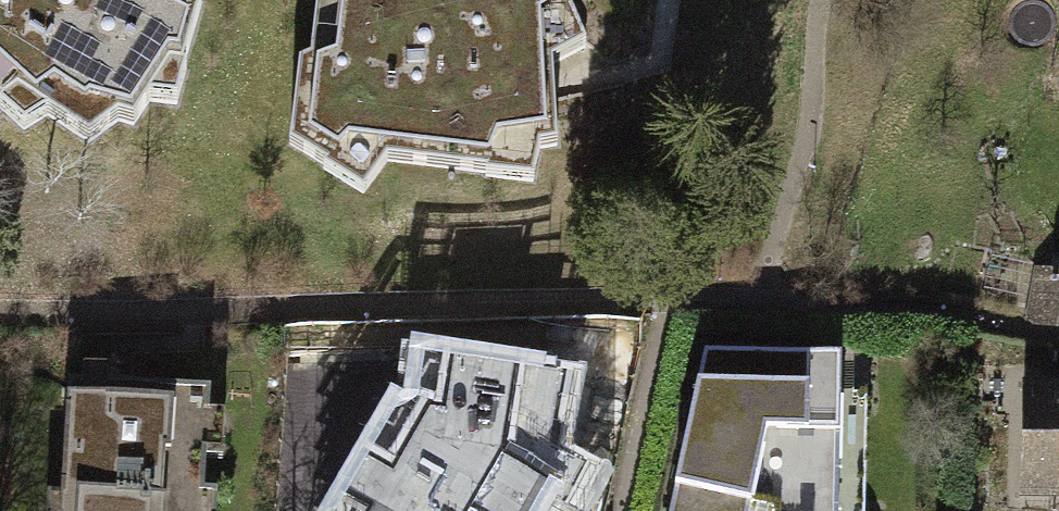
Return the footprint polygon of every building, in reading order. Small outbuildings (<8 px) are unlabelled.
[(3,105),(19,95),(88,142),(117,121),(133,125),(169,70),(182,71),(202,4),(194,0),(0,0),(0,102),(3,105)] [(562,0),(330,0),(315,4),(309,62),(297,66),(290,144),(327,167),(323,172),(364,192),(388,157),(486,166),(484,178),(531,183),(538,146),(560,143),(555,90),(553,61),(586,43),(571,2),(564,5),(562,0)] [(1036,264),(1026,316),(1047,320),(1058,323),(1058,269),(1036,264)] [(696,349),(658,510),(737,510),(739,501),(769,503),(769,510),(829,510),(832,354),(696,349)] [(420,356),(410,419),(394,410),(335,510),(542,510),(570,463),(539,445),(550,377),(456,362),(420,356)] [(207,491),(194,490),(200,390),(107,383),(58,380),(50,491),(37,490),(35,510),(206,510),(207,491)] [(1058,494),(1058,390),(1015,388),(1012,492),(1058,494)]
